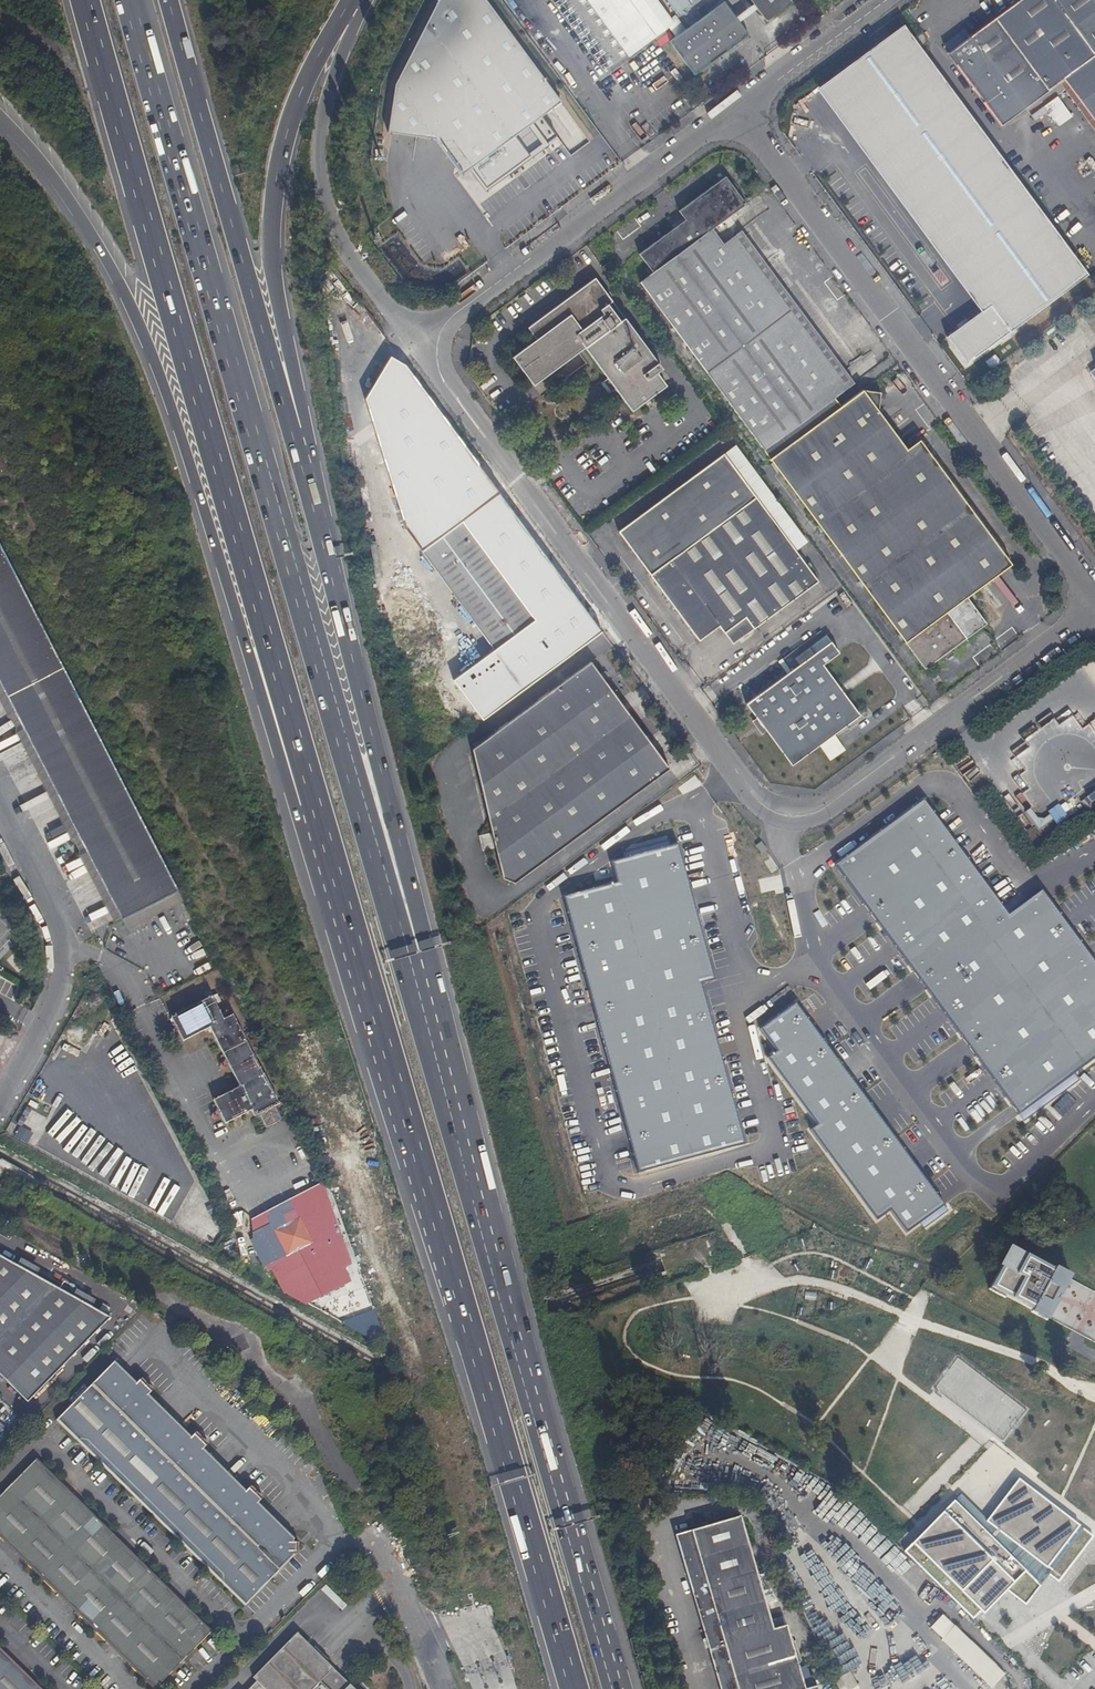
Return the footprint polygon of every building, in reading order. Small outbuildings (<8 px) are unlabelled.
[(485,0),(438,0),(395,83),(387,134),(438,139),(462,174),(472,167),(487,187),(557,137),(544,114),(561,100),(485,0)] [(674,23),(657,0),(587,0),(628,57),(674,23)] [(678,14),(691,4),(687,0),(668,0),(678,14)] [(774,17),(793,3),(791,0),(750,0),(761,14),(774,17)] [(971,36),(948,53),(1001,126),(1060,83),(1064,80),(1094,123),(1094,0),(1020,0),(971,36)] [(971,36),(1020,0),(1011,0),(967,32),(971,36)] [(670,42),(695,75),(749,35),(724,1),(670,42)] [(913,38),(902,25),(827,82),(989,305),(947,337),(967,364),(1087,276),(921,49),(913,38)] [(922,32),(913,38),(921,49),(930,42),(922,32)] [(1060,83),(1094,131),(1094,123),(1064,80),(1060,83)] [(1057,126),(1070,117),(1056,97),(1042,106),(1057,126)] [(659,307),(731,254),(724,244),(712,229),(745,205),(725,177),(679,212),(685,220),(639,254),(653,273),(640,282),(659,307)] [(731,254),(743,245),(736,235),(724,244),(731,254)] [(792,312),(743,245),(731,254),(780,321),(792,312)] [(780,321),(731,254),(659,307),(708,374),(780,321)] [(610,262),(607,264),(613,272),(616,270),(610,262)] [(613,272),(607,264),(602,268),(608,276),(613,272)] [(608,305),(612,302),(595,278),(591,281),(589,277),(576,287),(576,289),(566,296),(568,298),(527,329),(536,340),(512,357),(533,386),(585,348),(631,411),(666,386),(657,373),(662,369),(625,318),(620,322),(608,305)] [(848,388),(792,312),(780,321),(836,397),(848,388)] [(780,321),(708,374),(764,450),(788,432),(834,398),(836,397),(780,321)] [(981,358),(991,370),(1002,362),(996,354),(990,358),(987,354),(981,358)] [(1009,386),(1004,380),(1001,383),(1005,389),(1009,386)] [(773,464),(872,391),(863,390),(841,406),(795,440),(788,432),(764,450),(770,459),(769,459),(773,464)] [(823,531),(930,453),(920,440),(907,449),(879,411),(881,393),(872,391),(773,464),(823,531)] [(841,406),(834,398),(788,432),(795,440),(841,406)] [(454,436),(449,441),(469,468),(475,464),(454,436)] [(1011,565),(930,453),(823,531),(925,669),(987,624),(967,597),(1011,565)] [(756,498),(721,456),(618,533),(648,577),(756,498)] [(746,617),(754,629),(818,581),(756,498),(648,577),(697,643),(720,626),(724,633),(746,617)] [(464,522),(451,531),(424,551),(505,662),(546,633),(464,522)] [(0,546),(0,686),(119,916),(177,887),(0,546)] [(733,644),(754,629),(746,617),(724,633),(733,644)] [(839,653),(831,642),(747,704),(792,766),(860,715),(823,665),(839,653)] [(670,769),(591,662),(473,749),(503,880),(515,884),(670,769)] [(836,867),(1015,1110),(1019,1115),(1094,1059),(1094,963),(1042,892),(1008,916),(924,801),(836,867)] [(1047,809),(1053,823),(1065,817),(1058,804),(1047,809)] [(563,898),(634,1173),(745,1145),(703,984),(715,980),(678,845),(611,863),(617,883),(563,898)] [(225,1123),(248,1112),(250,1111),(252,1116),(255,1114),(259,1122),(268,1119),(263,1110),(274,1105),(277,1104),(234,1020),(227,1017),(222,1019),(220,1013),(210,996),(195,1003),(170,1014),(182,1040),(186,1038),(209,1029),(236,1085),(229,1089),(231,1091),(213,1100),(225,1123)] [(810,1130),(876,1221),(890,1211),(906,1233),(944,1205),(795,1003),(760,1029),(776,1052),(767,1058),(817,1125),(810,1130)] [(263,1110),(268,1119),(278,1114),(274,1105),(263,1110)] [(13,1138),(25,1141),(28,1131),(16,1127),(13,1138)] [(250,1221),(250,1234),(250,1240),(266,1272),(270,1270),(284,1294),(307,1306),(350,1280),(346,1269),(353,1264),(326,1190),(318,1184),(250,1221)] [(1070,1278),(1012,1246),(990,1287),(1048,1318),(1070,1278)] [(110,1317),(0,1256),(0,1375),(22,1397),(17,1401),(27,1410),(31,1406),(27,1402),(110,1317)] [(116,1363),(115,1361),(56,1420),(245,1606),(294,1555),(293,1554),(293,1551),(298,1551),(298,1542),(293,1542),(293,1539),(294,1538),(290,1534),(288,1536),(278,1526),(280,1525),(278,1522),(276,1524),(267,1515),(268,1513),(258,1502),(259,1501),(259,1500),(259,1495),(253,1489),(248,1489),(246,1491),(235,1480),(233,1482),(224,1472),(225,1471),(223,1469),(222,1470),(212,1461),(214,1459),(203,1449),(205,1447),(204,1446),(204,1441),(205,1441),(199,1435),(199,1436),(194,1436),(193,1435),(191,1437),(181,1426),(179,1428),(169,1419),(171,1417),(169,1415),(167,1416),(158,1407),(159,1405),(148,1394),(150,1393),(150,1392),(150,1387),(144,1381),(139,1382),(138,1381),(137,1383),(126,1372),(124,1374),(115,1364),(116,1363)] [(0,1496),(0,1538),(2,1539),(5,1542),(7,1540),(26,1559),(24,1561),(28,1564),(27,1564),(54,1591),(54,1590),(58,1594),(60,1592),(79,1610),(77,1612),(80,1616),(106,1642),(110,1645),(112,1643),(131,1662),(129,1664),(132,1667),(132,1668),(154,1688),(155,1688),(213,1631),(190,1608),(190,1609),(186,1606),(184,1608),(165,1589),(167,1587),(164,1584),(164,1583),(138,1557),(137,1557),(134,1554),(132,1556),(113,1538),(115,1535),(112,1532),(85,1505),(85,1506),(82,1503),(80,1505),(61,1486),(63,1484),(59,1481),(60,1480),(50,1470),(49,1471),(37,1458),(0,1496)] [(961,1495),(903,1551),(979,1626),(1006,1592),(1025,1606),(1049,1575),(1059,1583),(1094,1536),(1019,1479),(987,1519),(961,1495)] [(785,1626),(773,1629),(740,1516),(685,1532),(683,1533),(682,1535),(682,1537),(682,1539),(725,1688),(804,1688),(785,1626)] [(317,1573),(322,1579),(329,1572),(324,1567),(317,1573)] [(208,1601),(218,1593),(214,1588),(204,1596),(208,1601)] [(955,1625),(941,1640),(991,1688),(1005,1674),(955,1625)] [(297,1632),(253,1678),(256,1681),(249,1688),(354,1688),(297,1632)] [(25,1671),(25,1672),(21,1668),(19,1670),(0,1652),(2,1650),(0,1647),(0,1688),(43,1688),(25,1671)] [(926,1648),(915,1655),(918,1661),(912,1664),(917,1673),(934,1662),(926,1648)] [(835,1677),(840,1688),(858,1688),(850,1671),(835,1677)] [(106,1688),(110,1688),(113,1685),(103,1676),(98,1682),(106,1688)]
